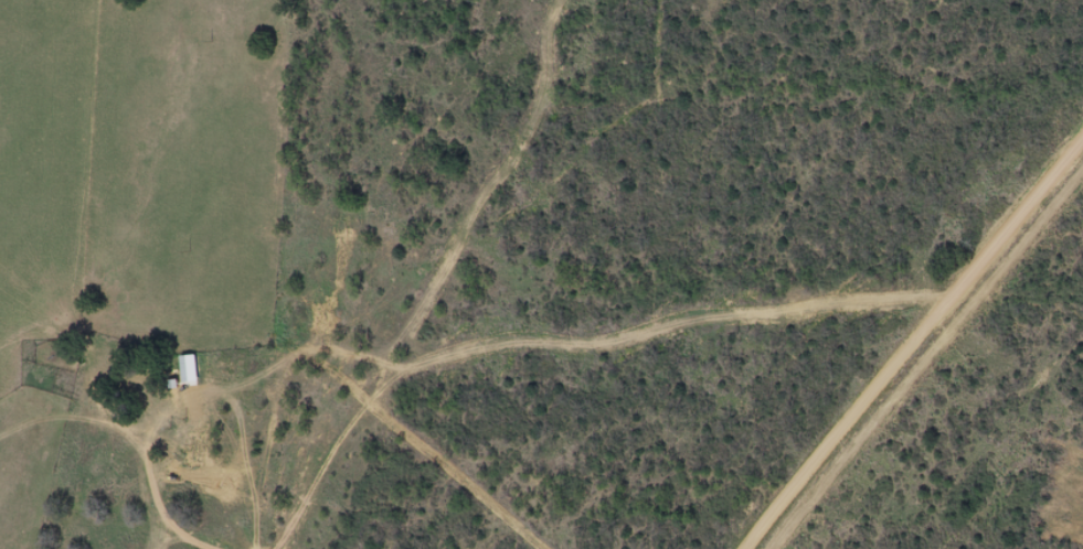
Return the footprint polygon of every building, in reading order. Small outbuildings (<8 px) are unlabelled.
[(182,444),(201,446),(202,433),(184,431),(182,444)]
